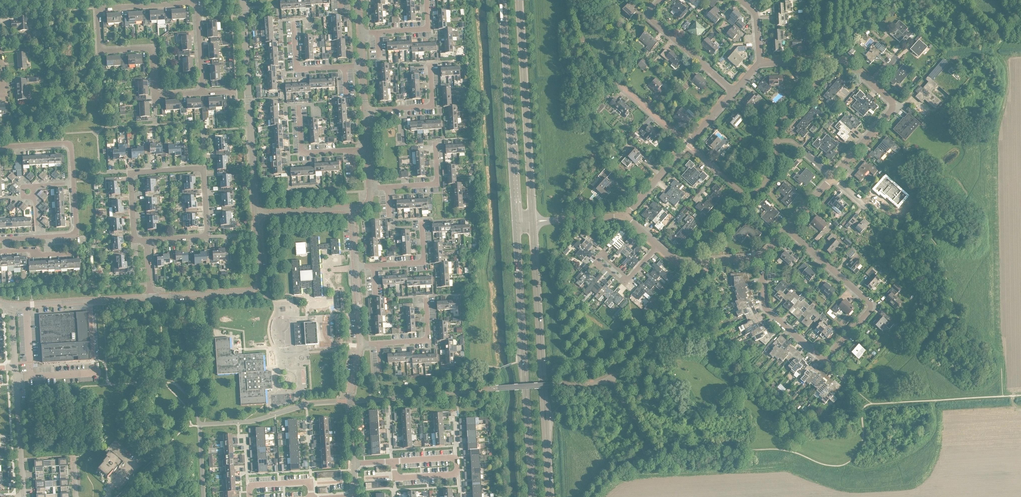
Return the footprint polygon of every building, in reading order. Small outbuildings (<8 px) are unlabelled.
[(681,18),(688,10),(680,4),(682,2),(679,0),(672,0),(676,4),(675,5),(671,9),(681,18)] [(627,17),(630,19),(636,12),(633,9),(636,6),(631,1),(622,11),(628,16),(627,17)] [(779,4),(779,14),(779,15),(787,14),(787,11),(791,11),(790,1),(784,2),(784,4),(779,4)] [(716,6),(707,16),(713,21),(718,15),(717,14),(720,10),(716,6)] [(185,9),(178,10),(179,19),(186,18),(186,17),(187,17),(187,23),(190,22),(189,12),(185,12),(185,9)] [(172,13),(168,13),(169,24),(171,24),(171,18),(172,18),(172,19),(179,19),(178,10),(172,10),(172,13)] [(728,21),(733,25),(735,22),(742,29),(745,25),(742,22),(744,20),(743,18),(741,16),(741,15),(735,10),(730,16),(732,17),(728,21)] [(150,14),(146,14),(147,25),(150,25),(150,19),(151,19),(151,21),(157,20),(157,11),(150,12),(150,14)] [(164,11),(157,11),(157,20),(164,20),(164,18),(165,18),(166,24),(169,24),(168,13),(164,13),(164,11)] [(142,12),(135,13),(136,22),(143,21),(143,20),(144,20),(144,25),(147,25),(146,14),(142,15),(142,12)] [(121,13),(114,14),(114,23),(121,22),(121,21),(122,21),(122,27),(125,26),(125,16),(121,16),(121,13)] [(129,15),(125,16),(125,26),(130,26),(130,24),(136,24),(136,22),(135,13),(129,13),(129,15)] [(114,23),(114,14),(107,14),(107,17),(103,17),(104,28),(107,28),(106,22),(107,22),(108,23),(114,23)] [(779,15),(779,14),(776,15),(777,25),(785,24),(785,20),(788,20),(787,14),(779,15)] [(19,21),(12,21),(12,28),(20,28),(20,31),(28,30),(27,16),(19,17),(19,21)] [(208,24),(208,31),(217,30),(217,23),(215,24),(215,22),(221,22),(221,19),(219,19),(217,19),(210,20),(210,24),(208,24)] [(908,32),(906,30),(908,28),(899,20),(894,26),(898,30),(893,36),(900,42),(906,35),(909,37),(913,33),(910,30),(908,32)] [(689,30),(697,38),(705,29),(696,22),(691,27),(689,25),(691,23),(688,21),(682,27),(685,30),(686,28),(689,30)] [(736,24),(727,34),(733,39),(738,33),(737,32),(740,28),(736,24)] [(211,37),(211,41),(222,41),(222,38),(216,38),(216,37),(217,37),(217,30),(208,31),(208,37),(211,37)] [(775,31),(776,41),(781,41),(784,41),(783,30),(775,31)] [(656,45),(652,41),(654,38),(646,31),(639,38),(647,46),(646,47),(650,51),(656,45)] [(182,37),(182,44),(191,43),(191,36),(188,37),(188,32),(177,33),(178,36),(183,36),(183,37),(182,37)] [(710,52),(713,54),(719,48),(711,41),(713,39),(709,36),(704,42),(706,44),(704,47),(707,49),(709,51),(709,52),(710,52)] [(388,51),(394,51),(394,42),(390,43),(390,38),(383,38),(383,42),(387,41),(388,51)] [(919,40),(911,49),(919,56),(927,47),(919,40)] [(209,46),(209,52),(218,52),(218,45),(216,45),(216,44),(222,44),(222,41),(211,41),(211,45),(209,46)] [(776,41),(773,41),(774,51),(782,51),(781,41),(776,41)] [(867,58),(872,62),(877,56),(878,57),(882,52),(883,53),(886,49),(878,42),(875,46),(873,44),(870,48),(871,49),(865,55),(868,57),(867,58)] [(179,52),(179,55),(190,54),(189,50),(192,50),(191,43),(182,44),(183,50),(184,50),(184,51),(179,52)] [(744,60),(737,54),(739,51),(746,51),(745,46),(738,46),(734,51),(733,51),(727,58),(737,67),(740,63),(741,61),(742,62),(744,60)] [(17,53),(18,69),(21,69),(22,69),(27,68),(26,52),(29,52),(29,49),(22,49),(22,52),(17,53)] [(668,58),(676,65),(681,59),(672,51),(670,53),(668,51),(663,57),(666,60),(668,58)] [(212,59),(212,63),(223,62),(223,56),(223,55),(222,53),(220,52),(218,52),(209,52),(210,59),(212,59)] [(183,60),(184,65),(193,65),(192,58),(190,58),(190,54),(179,55),(179,60),(183,60)] [(129,65),(136,64),(135,55),(128,56),(128,58),(124,58),(125,69),(128,69),(128,63),(129,63),(129,65)] [(135,55),(136,64),(142,64),(142,62),(143,62),(144,71),(147,71),(146,57),(142,57),(142,55),(135,55)] [(122,70),(125,69),(124,58),(120,59),(120,56),(113,57),(114,66),(121,65),(121,64),(122,64),(122,70)] [(107,66),(114,66),(113,57),(107,57),(107,60),(103,60),(103,71),(106,71),(106,65),(107,65),(107,66)] [(642,58),(636,64),(644,71),(649,64),(642,58)] [(381,67),(381,70),(390,70),(389,64),(379,64),(379,60),(376,60),(376,67),(381,67)] [(210,67),(211,74),(220,73),(219,67),(218,67),(218,66),(224,65),(223,62),(212,63),(213,67),(210,67)] [(193,65),(184,65),(184,72),(186,72),(186,73),(180,73),(180,76),(185,76),(185,78),(191,78),(191,72),(193,71),(193,65)] [(908,69),(906,72),(901,67),(890,80),(894,84),(898,81),(900,83),(911,71),(908,69)] [(406,81),(411,81),(420,80),(419,70),(414,70),(414,74),(411,75),(411,78),(406,78),(406,81)] [(220,73),(211,74),(211,81),(212,81),(212,82),(212,87),(225,86),(224,81),(220,81),(220,73)] [(332,79),(328,79),(329,87),(335,87),(335,84),(334,77),(339,77),(338,73),(332,74),(332,79)] [(696,75),(694,73),(689,79),(693,83),(694,81),(703,89),(708,83),(697,73),(696,75)] [(770,85),(783,84),(783,87),(782,76),(785,76),(785,78),(785,76),(770,77),(770,78),(766,78),(764,81),(763,80),(759,84),(765,89),(764,88),(768,84),(770,84),(770,85)] [(929,82),(923,88),(915,97),(920,101),(923,98),(935,108),(941,101),(931,92),(929,94),(927,92),(932,87),(936,85),(937,86),(938,85),(928,76),(926,79),(929,82)] [(138,82),(139,89),(148,88),(148,81),(145,81),(145,77),(134,78),(134,81),(140,81),(140,82),(138,82)] [(833,85),(832,86),(838,92),(844,85),(847,88),(852,83),(847,79),(845,81),(840,77),(833,85)] [(657,91),(660,94),(665,89),(662,86),(663,84),(656,78),(653,82),(654,83),(651,86),(654,88),(653,90),(656,92),(656,93),(657,91)] [(17,80),(18,99),(27,98),(26,80),(17,80)] [(838,92),(832,86),(831,88),(823,96),(828,100),(826,102),(831,106),(836,101),(833,98),(838,92)] [(135,97),(135,100),(146,99),(146,95),(148,95),(148,88),(139,89),(139,95),(141,95),(141,96),(135,97)] [(852,106),(858,112),(867,101),(865,98),(864,99),(863,98),(865,95),(860,91),(856,95),(855,95),(853,97),(857,100),(852,106)] [(761,97),(756,93),(754,95),(751,93),(743,103),(749,108),(756,101),(757,102),(761,97)] [(209,101),(205,101),(206,112),(209,112),(209,111),(216,110),(216,98),(209,98),(209,101)] [(222,98),(216,98),(216,110),(222,110),(222,107),(223,107),(223,105),(224,105),(224,111),(227,111),(227,100),(222,100),(222,98)] [(615,107),(623,114),(625,111),(627,112),(630,108),(626,104),(625,105),(624,103),(621,100),(622,100),(621,100),(619,102),(615,99),(615,98),(610,104),(615,108),(615,107)] [(140,103),(140,110),(149,110),(149,103),(146,103),(146,99),(135,100),(135,103),(141,102),(141,103),(140,103)] [(187,102),(183,102),(184,113),(187,113),(187,107),(188,107),(188,109),(195,108),(194,99),(187,100),(187,102)] [(201,99),(194,99),(195,108),(201,108),(201,106),(202,106),(203,112),(206,112),(205,101),(201,101),(201,99)] [(179,100),(172,101),(173,110),(180,109),(180,114),(184,113),(183,102),(179,103),(179,100)] [(173,110),(172,101),(166,101),(166,104),(162,104),(162,115),(165,115),(165,109),(166,109),(166,110),(173,110)] [(867,101),(858,112),(864,117),(871,109),(874,112),(878,107),(873,102),(871,105),(869,103),(870,103),(867,101)] [(602,104),(596,110),(599,113),(605,106),(602,104)] [(807,106),(802,112),(806,115),(810,110),(807,106)] [(813,107),(805,117),(811,123),(817,116),(820,119),(825,114),(820,109),(819,109),(817,109),(816,109),(816,110),(813,107)] [(687,123),(690,120),(692,117),(692,118),(682,108),(682,109),(677,114),(674,117),(679,122),(682,119),(687,123)] [(149,110),(140,110),(140,114),(137,114),(137,118),(136,118),(137,121),(147,121),(147,116),(150,116),(149,110)] [(731,124),(734,126),(742,117),(743,118),(744,118),(734,110),(736,111),(732,115),(725,123),(726,123),(728,120),(732,124),(731,124)] [(845,115),(840,121),(851,131),(853,128),(852,128),(854,126),(857,128),(861,123),(856,119),(853,122),(845,115)] [(909,115),(905,119),(896,130),(894,129),(906,139),(912,131),(910,129),(917,122),(919,124),(909,115)] [(811,123),(805,117),(796,127),(801,131),(799,133),(804,137),(809,132),(805,129),(811,123)] [(851,131),(840,121),(835,127),(843,134),(840,137),(845,141),(850,136),(847,134),(848,132),(849,133),(851,131)] [(652,137),(653,139),(659,133),(650,125),(647,128),(645,126),(640,131),(643,133),(646,135),(645,136),(649,140),(652,137)] [(713,148),(718,142),(721,145),(727,139),(722,135),(719,138),(715,134),(707,143),(713,148)] [(821,148),(823,151),(833,139),(827,134),(820,142),(817,139),(813,145),(818,149),(820,146),(822,148),(821,148)] [(216,145),(218,145),(225,144),(224,144),(224,138),(227,138),(226,135),(218,135),(218,138),(216,139),(216,145)] [(874,151),(878,154),(875,157),(881,162),(883,161),(881,158),(882,158),(885,154),(884,153),(886,152),(887,151),(886,151),(889,148),(890,149),(892,147),(890,145),(893,142),(887,136),(884,140),(885,140),(883,142),(882,142),(874,151)] [(833,139),(823,151),(826,153),(826,152),(828,153),(825,156),(831,160),(835,155),(832,153),(839,145),(833,139)] [(632,142),(630,145),(633,147),(637,151),(640,149),(632,142)] [(150,146),(147,146),(147,152),(147,155),(151,155),(150,152),(156,152),(156,146),(156,143),(150,144),(150,146)] [(162,143),(156,143),(156,146),(156,152),(156,154),(162,154),(163,157),(166,156),(166,151),(165,148),(165,145),(162,146),(162,143)] [(165,143),(165,145),(165,148),(166,151),(169,151),(169,154),(175,153),(175,147),(175,145),(169,145),(168,143),(165,143)] [(137,147),(137,150),(138,150),(138,156),(144,155),(144,153),(147,152),(147,146),(147,144),(143,144),(143,147),(137,147)] [(184,144),(175,145),(175,147),(175,153),(175,156),(181,155),(181,153),(184,153),(184,144)] [(225,154),(225,153),(225,151),(227,150),(227,144),(224,144),(225,144),(218,145),(219,151),(216,151),(217,154),(219,154),(222,154),(225,154)] [(119,151),(113,151),(113,149),(111,149),(111,147),(108,147),(109,160),(113,160),(120,159),(120,157),(119,151)] [(128,148),(128,150),(129,156),(132,156),(132,158),(138,158),(138,156),(138,150),(137,150),(132,150),(131,147),(128,148)] [(635,163),(639,158),(640,159),(643,156),(637,151),(633,147),(626,155),(627,156),(622,162),(628,167),(633,161),(635,163)] [(119,148),(119,151),(120,157),(125,156),(126,159),(129,159),(129,156),(128,150),(125,150),(125,148),(119,148)] [(219,157),(220,163),(226,163),(228,163),(228,157),(230,157),(230,153),(225,153),(225,154),(222,154),(219,154),(220,157),(219,157)] [(337,162),(333,162),(334,171),(340,170),(340,161),(344,160),(343,157),(337,157),(337,162)] [(682,176),(687,181),(697,170),(695,168),(694,169),(693,168),(695,165),(690,160),(685,165),(689,168),(682,176)] [(871,172),(874,175),(878,170),(870,163),(868,165),(867,164),(867,163),(865,161),(858,169),(860,170),(855,175),(861,181),(866,175),(865,175),(869,170),(871,172)] [(220,173),(226,172),(229,172),(228,169),(226,169),(226,163),(220,163),(217,163),(217,170),(220,169),(220,173)] [(608,176),(609,176),(608,176),(612,172),(607,167),(598,176),(602,179),(594,187),(599,191),(603,195),(606,192),(608,189),(609,190),(613,186),(607,181),(608,180),(609,180),(609,179),(607,178),(608,176)] [(801,184),(803,182),(806,185),(815,176),(807,169),(801,175),(798,173),(794,178),(801,184)] [(697,170),(687,181),(693,186),(700,178),(703,181),(708,176),(703,172),(700,175),(699,173),(700,172),(697,170)] [(223,175),(223,182),(229,181),(232,181),(231,175),(234,175),(234,172),(229,172),(226,172),(226,175),(223,175)] [(187,181),(187,184),(193,184),(196,184),(195,177),(193,177),(193,174),(180,175),(179,176),(179,179),(180,180),(186,180),(187,181)] [(147,180),(148,186),(154,186),(156,186),(156,180),(158,180),(158,176),(150,177),(150,180),(147,180)] [(109,189),(111,189),(117,188),(117,182),(115,182),(114,179),(106,179),(106,183),(108,183),(109,189)] [(671,188),(669,190),(680,200),(685,194),(677,187),(680,184),(675,180),(671,185),(673,187),(672,189),(671,188)] [(219,191),(224,191),(227,191),(230,190),(230,188),(232,185),(232,181),(229,181),(223,182),(221,182),(221,188),(219,188),(219,191)] [(183,194),(188,193),(191,193),(191,190),(193,190),(193,184),(187,184),(185,184),(185,190),(182,190),(183,194)] [(715,191),(709,198),(716,204),(717,202),(724,194),(720,190),(721,188),(716,184),(712,189),(715,191)] [(794,199),(798,194),(799,194),(794,190),(790,195),(788,193),(791,191),(783,184),(778,190),(785,197),(782,201),(788,206),(795,199),(794,199)] [(892,199),(895,202),(901,195),(898,193),(899,192),(890,184),(888,186),(888,187),(886,190),(883,188),(881,191),(891,200),(892,199)] [(148,193),(148,196),(154,195),(157,195),(157,192),(154,192),(154,186),(148,186),(145,186),(146,193),(148,193)] [(114,195),(114,198),(118,197),(118,198),(123,197),(123,194),(120,194),(120,188),(117,188),(111,189),(112,195),(114,195)] [(222,201),(224,200),(230,200),(230,194),(233,194),(232,190),(230,190),(227,191),(224,191),(224,194),(221,194),(222,201)] [(680,200),(669,190),(667,193),(668,193),(667,195),(664,192),(659,198),(664,202),(667,199),(675,206),(680,200)] [(186,203),(188,203),(188,202),(194,202),(194,196),(196,196),(196,193),(191,193),(188,193),(188,196),(185,196),(186,203)] [(148,199),(149,205),(155,205),(160,204),(160,195),(157,195),(154,195),(148,196),(146,196),(146,199),(148,199)] [(398,209),(404,209),(403,200),(400,201),(399,196),(393,196),(393,200),(397,199),(398,209)] [(112,207),(115,207),(121,207),(121,206),(121,200),(118,201),(118,198),(118,197),(114,198),(109,198),(110,201),(112,201),(112,207)] [(836,207),(842,211),(847,205),(839,197),(835,202),(832,199),(828,204),(833,208),(834,206),(836,207)] [(716,204),(709,198),(704,205),(700,202),(696,207),(701,211),(703,209),(707,213),(716,204)] [(774,221),(772,219),(773,218),(774,219),(777,215),(776,214),(779,212),(771,205),(770,206),(765,202),(766,201),(764,199),(760,203),(762,205),(763,205),(769,210),(767,211),(768,212),(763,218),(767,221),(766,222),(770,225),(774,221)] [(222,210),(225,210),(231,209),(231,206),(233,206),(233,200),(230,200),(224,200),(225,206),(222,206),(222,210)] [(186,212),(189,212),(195,211),(195,208),(197,208),(197,202),(194,202),(188,202),(188,203),(189,208),(186,209),(186,212)] [(149,211),(149,214),(155,214),(158,214),(158,210),(155,211),(155,205),(149,205),(146,205),(147,211),(149,211)] [(650,219),(653,221),(662,210),(656,205),(649,213),(646,210),(642,215),(647,219),(649,216),(651,218),(650,219)] [(113,213),(113,216),(117,216),(122,216),(121,213),(124,213),(123,206),(121,206),(121,207),(115,207),(115,213),(113,213)] [(223,213),(223,219),(229,219),(231,219),(231,212),(234,212),(233,209),(231,209),(225,210),(225,213),(223,213)] [(662,210),(653,221),(655,223),(656,222),(657,223),(655,226),(660,231),(664,226),(661,223),(668,215),(666,213),(662,210)] [(187,221),(189,221),(195,221),(195,215),(197,215),(197,211),(195,211),(189,212),(189,215),(186,215),(187,221)] [(681,212),(676,218),(679,220),(677,222),(678,222),(679,224),(682,221),(681,220),(685,215),(681,212)] [(869,223),(866,221),(865,221),(864,219),(861,223),(860,223),(858,224),(854,221),(859,216),(857,213),(849,222),(851,225),(851,224),(861,233),(864,229),(869,223)] [(150,218),(150,223),(150,224),(156,223),(158,223),(158,217),(156,217),(155,214),(149,214),(147,214),(147,218),(150,218)] [(688,223),(682,229),(688,235),(697,225),(692,221),(694,219),(689,215),(684,220),(688,223)] [(827,224),(817,216),(818,216),(817,215),(811,222),(814,224),(815,225),(822,231),(828,224),(827,224)] [(111,226),(114,226),(120,225),(122,225),(125,225),(124,220),(123,219),(117,219),(117,216),(113,216),(108,217),(108,220),(111,220),(111,226)] [(223,219),(220,219),(221,225),(223,225),(224,228),(237,227),(237,221),(232,222),(231,219),(229,219),(223,219)] [(189,221),(190,227),(187,227),(187,231),(196,230),(196,227),(198,227),(198,220),(195,221),(189,221)] [(150,224),(150,223),(147,224),(148,230),(150,230),(151,233),(159,232),(159,229),(156,229),(156,223),(150,224)] [(753,237),(756,240),(762,233),(757,229),(755,230),(747,223),(742,228),(741,227),(733,236),(740,241),(742,239),(743,239),(744,238),(743,238),(746,235),(745,234),(748,231),(754,236),(753,237)] [(113,234),(113,235),(117,235),(120,235),(125,234),(125,231),(122,231),(122,225),(120,225),(114,226),(114,228),(110,229),(110,233),(111,234),(113,234)] [(688,235),(682,229),(676,236),(673,233),(668,238),(673,242),(675,240),(680,244),(688,235)] [(614,246),(618,250),(619,250),(625,243),(620,239),(625,234),(623,232),(621,230),(607,245),(610,248),(614,243),(615,244),(614,246)] [(586,240),(582,245),(581,245),(588,251),(593,246),(591,245),(592,244),(597,248),(599,245),(584,231),(580,235),(586,240)] [(827,250),(829,252),(831,253),(839,244),(834,239),(836,237),(832,234),(827,239),(830,242),(824,248),(827,250)] [(114,238),(115,244),(121,244),(123,244),(123,237),(120,238),(120,235),(117,235),(113,235),(112,235),(112,238),(114,238)] [(313,265),(300,266),(300,260),(292,260),(292,261),(293,275),(293,276),(294,294),(294,295),(302,294),(302,288),(307,288),(309,288),(314,288),(314,297),(322,297),(322,293),(322,291),(321,272),(319,272),(319,269),(320,269),(320,268),(320,265),(320,263),(319,250),(321,250),(321,249),(329,249),(332,249),(332,255),(340,254),(339,239),(331,239),(331,240),(331,243),(319,244),(318,237),(319,237),(318,236),(311,237),(311,242),(311,248),(307,248),(307,252),(312,252),(313,265)] [(622,253),(627,258),(633,251),(629,247),(633,241),(629,238),(625,243),(619,250),(618,250),(616,253),(618,255),(622,251),(624,252),(622,253)] [(581,245),(582,245),(578,241),(574,245),(579,250),(575,255),(582,261),(586,256),(585,255),(586,253),(591,257),(593,255),(590,253),(588,251),(581,245)] [(297,255),(307,254),(306,243),(296,243),(297,255)] [(113,251),(113,253),(115,253),(121,253),(124,253),(124,250),(121,250),(121,244),(115,244),(110,244),(110,251),(113,251)] [(627,258),(622,264),(624,266),(628,261),(630,262),(628,264),(633,268),(639,261),(635,257),(642,249),(638,245),(633,251),(627,258)] [(219,249),(219,251),(219,257),(225,257),(225,259),(226,259),(226,260),(227,261),(228,261),(229,260),(229,259),(228,251),(225,251),(225,248),(219,249)] [(200,252),(200,255),(201,261),(206,261),(206,263),(210,263),(210,258),(210,254),(210,249),(206,250),(206,252),(200,252)] [(182,251),(173,252),(173,254),(173,260),(173,263),(176,262),(176,260),(182,260),(182,254),(182,251)] [(213,254),(210,254),(210,258),(210,263),(217,262),(218,260),(220,260),(219,257),(219,251),(213,252),(213,254)] [(794,254),(791,257),(785,251),(780,258),(788,266),(793,260),(795,262),(799,259),(794,254)] [(163,255),(163,257),(164,263),(170,263),(170,260),(173,260),(173,254),(173,252),(169,252),(169,254),(163,255)] [(115,257),(116,263),(118,263),(124,262),(124,256),(127,256),(126,253),(124,253),(121,253),(115,253),(113,253),(113,257),(115,257)] [(188,253),(182,254),(182,260),(182,262),(188,262),(188,264),(192,264),(192,262),(191,256),(188,256),(188,253)] [(191,253),(191,256),(192,262),(195,261),(195,264),(201,263),(201,261),(200,255),(195,255),(194,253),(191,253)] [(163,257),(158,258),(157,255),(154,255),(155,269),(158,269),(158,266),(164,266),(164,263),(163,257)] [(853,258),(846,265),(854,272),(860,264),(853,258)] [(118,263),(116,263),(114,263),(114,272),(125,272),(125,270),(125,268),(127,268),(127,262),(124,262),(118,263)] [(654,269),(650,274),(657,280),(661,275),(666,280),(670,276),(660,267),(657,264),(654,262),(652,265),(656,268),(655,270),(654,269)] [(802,276),(803,274),(810,280),(808,282),(814,276),(814,277),(815,276),(814,275),(816,274),(816,273),(816,274),(812,271),(810,270),(811,269),(808,267),(805,271),(800,267),(796,272),(802,276)] [(585,281),(589,285),(596,278),(591,274),(589,275),(588,274),(592,270),(590,268),(576,283),(580,286),(585,281)] [(868,285),(870,287),(871,289),(880,279),(875,275),(877,273),(872,269),(868,275),(871,277),(865,284),(867,286),(868,285)] [(383,285),(390,285),(389,276),(385,276),(385,271),(378,272),(379,278),(383,278),(383,285)] [(648,279),(644,284),(651,290),(655,285),(660,290),(663,287),(664,286),(657,280),(650,274),(648,272),(646,275),(650,278),(649,280),(648,279)] [(592,290),(597,294),(603,287),(598,283),(597,284),(596,283),(602,275),(600,273),(596,278),(589,285),(583,292),(587,296),(592,290)] [(732,287),(735,286),(739,284),(738,273),(731,274),(732,287)] [(746,273),(738,273),(739,284),(742,283),(742,284),(750,280),(746,273)] [(603,295),(608,299),(614,292),(609,288),(608,289),(607,288),(611,283),(609,280),(608,281),(605,285),(603,287),(597,294),(595,297),(599,300),(603,295)] [(644,284),(639,280),(637,282),(641,286),(640,287),(639,286),(632,293),(639,300),(646,292),(651,297),(655,293),(651,290),(644,284)] [(735,286),(737,291),(742,288),(743,289),(750,286),(752,285),(750,280),(742,284),(742,283),(739,284),(735,286)] [(775,288),(779,291),(775,296),(781,301),(784,298),(789,292),(792,288),(785,282),(783,284),(781,282),(775,288)] [(821,282),(816,289),(819,291),(821,289),(829,297),(835,291),(826,283),(824,285),(821,282)] [(735,291),(737,296),(742,293),(743,294),(751,291),(752,290),(750,286),(743,289),(742,288),(737,291),(735,291)] [(608,299),(605,303),(608,306),(613,301),(618,305),(624,298),(619,294),(618,295),(617,294),(621,290),(618,287),(614,292),(608,299)] [(890,296),(886,300),(887,300),(895,307),(895,308),(902,301),(901,301),(895,296),(898,292),(892,287),(887,293),(890,296)] [(735,297),(737,301),(743,299),(743,300),(751,296),(753,295),(751,291),(743,294),(742,293),(737,296),(735,297)] [(789,292),(784,298),(787,301),(783,305),(789,311),(793,306),(799,300),(801,298),(794,291),(792,294),(789,292)] [(736,302),(738,306),(743,304),(744,305),(751,301),(753,300),(751,296),(743,300),(743,299),(737,301),(736,302)] [(626,299),(620,306),(622,308),(623,309),(629,302),(628,301),(626,299)] [(793,306),(797,309),(792,314),(798,319),(803,314),(808,308),(810,306),(803,300),(801,302),(799,300),(793,306)] [(840,301),(833,309),(837,313),(841,308),(845,311),(848,314),(852,309),(853,309),(853,308),(854,307),(845,300),(842,303),(840,301)] [(736,307),(738,311),(743,309),(744,310),(752,306),(753,306),(751,301),(744,305),(743,304),(738,306),(736,307)] [(291,302),(257,335),(268,348),(292,372),(314,351),(316,349),(315,347),(326,336),(304,313),(303,314),(291,302)] [(745,315),(747,318),(754,315),(753,311),(754,311),(752,306),(744,310),(743,309),(738,311),(736,312),(738,317),(744,314),(745,315)] [(808,308),(803,314),(806,317),(802,322),(808,327),(813,321),(810,318),(813,315),(816,318),(819,314),(812,308),(810,310),(808,308)] [(889,323),(883,318),(886,315),(882,312),(877,317),(878,318),(877,319),(876,319),(875,319),(876,320),(874,323),(873,322),(873,323),(882,331),(886,326),(890,329),(894,324),(890,321),(889,323)] [(77,313),(40,316),(42,354),(43,354),(43,363),(49,362),(73,361),(73,360),(79,360),(88,360),(91,360),(88,313),(77,313)] [(742,326),(745,330),(746,329),(752,327),(751,326),(759,322),(757,318),(756,318),(754,315),(747,318),(748,322),(748,323),(742,326)] [(747,335),(750,333),(755,330),(755,329),(763,326),(761,321),(759,322),(751,326),(752,327),(746,329),(745,330),(747,335)] [(817,333),(820,336),(828,326),(826,324),(823,321),(816,328),(819,331),(817,333)] [(752,338),(754,337),(759,334),(759,333),(766,330),(766,329),(764,325),(763,326),(755,329),(755,330),(750,333),(752,338)] [(828,326),(820,336),(823,338),(825,335),(828,338),(834,331),(831,328),(828,326)] [(754,337),(756,341),(760,339),(766,345),(772,337),(772,336),(775,334),(774,331),(773,332),(771,327),(766,329),(766,330),(759,333),(759,334),(754,337)] [(773,358),(775,356),(774,356),(778,352),(778,351),(783,345),(783,344),(780,341),(783,338),(780,335),(771,346),(773,348),(773,350),(769,354),(773,358)] [(217,374),(218,374),(225,374),(232,373),(232,374),(232,373),(239,373),(239,380),(240,380),(240,391),(241,398),(240,398),(241,398),(241,405),(267,404),(267,403),(266,403),(266,397),(266,396),(265,389),(266,389),(272,389),(273,389),(272,380),(272,371),(271,371),(264,371),(264,361),(264,360),(263,354),(263,353),(256,354),(245,354),(238,355),(238,353),(239,353),(239,352),(238,351),(237,351),(236,351),(235,351),(234,352),(231,352),(230,348),(231,348),(230,348),(230,338),(230,337),(215,338),(215,339),(216,349),(216,356),(217,367),(217,374)] [(854,345),(853,346),(852,346),(851,347),(852,347),(849,350),(858,358),(865,350),(856,342),(853,344),(854,345)] [(778,359),(779,358),(783,353),(782,353),(788,346),(784,343),(783,344),(783,345),(778,351),(778,352),(774,356),(775,356),(778,359)] [(786,358),(788,361),(797,351),(793,347),(793,348),(789,345),(788,346),(782,353),(783,353),(779,358),(783,361),(786,358)] [(389,362),(395,362),(394,354),(391,354),(390,349),(384,349),(384,353),(388,353),(389,362)] [(788,366),(792,369),(796,365),(797,366),(803,359),(804,358),(800,354),(801,354),(797,351),(788,361),(791,363),(788,366)] [(796,372),(799,375),(808,365),(806,363),(806,362),(803,359),(797,366),(796,365),(792,369),(791,371),(795,374),(796,372)] [(805,383),(806,381),(810,377),(809,376),(815,370),(814,370),(811,366),(810,367),(808,365),(799,375),(803,377),(801,379),(805,383)] [(809,385),(811,383),(815,379),(814,378),(819,371),(816,368),(814,370),(815,370),(809,376),(810,377),(806,381),(809,385)] [(811,383),(814,386),(819,381),(820,381),(826,375),(821,370),(819,371),(814,378),(815,379),(811,383)] [(814,386),(818,390),(822,385),(823,386),(828,379),(829,379),(830,378),(826,375),(820,381),(819,381),(814,386)] [(817,391),(820,394),(824,390),(825,391),(831,384),(833,381),(831,379),(830,380),(829,379),(828,379),(823,386),(822,385),(818,390),(817,391)] [(819,396),(823,399),(827,394),(828,395),(834,387),(838,383),(835,380),(833,381),(831,384),(825,391),(824,390),(820,394),(819,396)] [(778,387),(775,391),(780,396),(783,392),(778,387)] [(823,399),(821,400),(825,404),(829,399),(830,399),(834,403),(837,399),(834,396),(838,391),(834,387),(828,395),(827,394),(823,399)] [(123,464),(110,452),(106,457),(107,458),(103,463),(104,464),(98,470),(107,478),(113,472),(116,474),(119,471),(118,470),(123,464)] [(67,459),(51,460),(52,466),(60,466),(60,473),(66,473),(66,470),(68,470),(67,459)] [(39,471),(39,474),(44,474),(44,467),(52,466),(51,460),(35,461),(36,472),(39,471)] [(61,486),(67,486),(69,486),(68,476),(66,476),(66,473),(60,473),(61,480),(53,481),(53,487),(61,486)] [(40,488),(45,488),(53,487),(53,481),(44,481),(44,474),(39,474),(38,475),(38,478),(36,478),(37,488),(40,488)] [(53,494),(54,496),(70,496),(69,489),(67,489),(67,486),(61,486),(62,493),(53,494)] [(40,488),(40,491),(37,491),(37,496),(54,496),(53,494),(45,494),(45,488),(40,488)]
